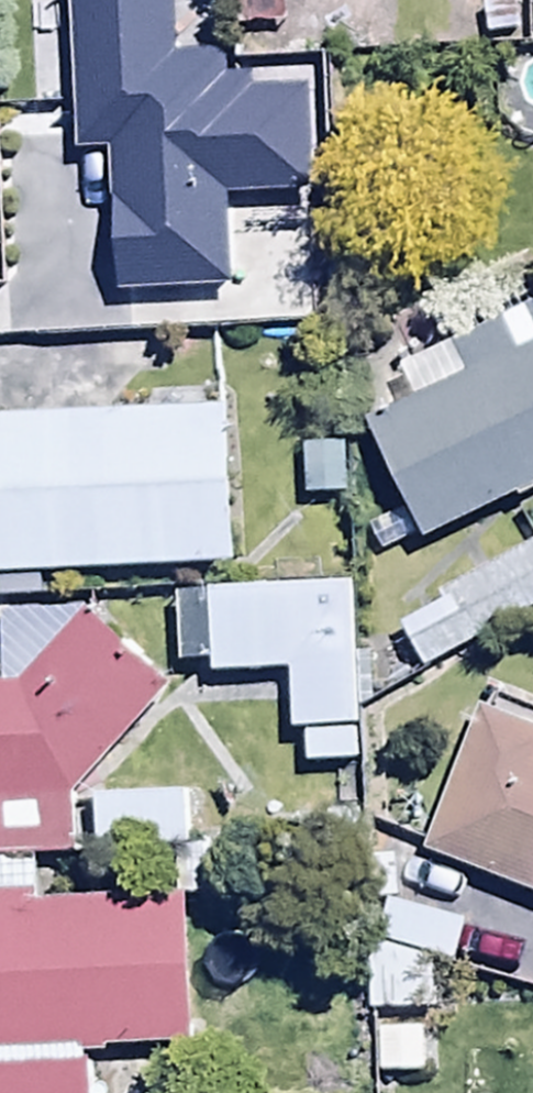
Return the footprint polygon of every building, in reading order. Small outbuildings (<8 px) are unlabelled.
[(237,36),(291,34),(290,0),(235,0),(237,36)] [(409,380),(421,403),(364,432),(427,555),(532,500),(532,316),(409,380)] [(0,423),(0,580),(241,572),(236,415),(0,423)] [(349,452),(300,454),(302,507),(351,505),(349,452)] [(427,678),(532,622),(532,553),(440,603),(445,612),(402,635),(427,678)] [(307,742),(308,772),(361,769),(353,589),(178,597),(182,669),(214,668),(215,683),(291,679),(294,743),(307,742)] [(0,694),(0,867),(78,865),(76,801),(170,700),(91,621),(3,624),(5,694),(0,694)] [(426,858),(532,899),(532,737),(480,717),(426,858)] [(179,856),(190,856),(189,799),(98,801),(99,858),(179,856)] [(179,856),(180,903),(246,902),(245,855),(190,856),(179,856)] [(0,898),(0,1092),(91,1092),(90,1061),(197,1057),(191,904),(40,909),(40,897),(0,898)] [(393,907),(380,948),(455,972),(468,931),(393,907)] [(434,968),(374,951),(374,1019),(434,1019),(434,968)]
